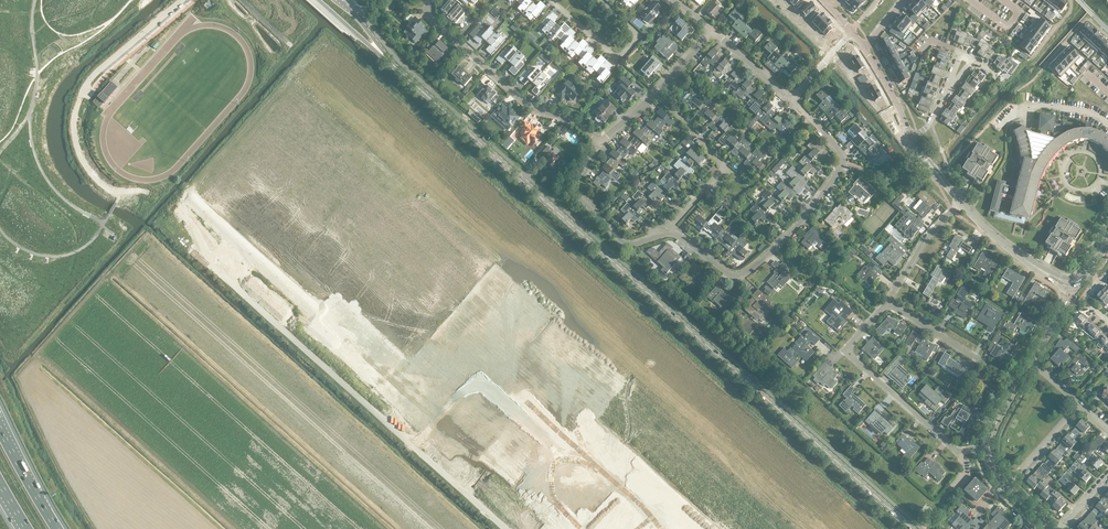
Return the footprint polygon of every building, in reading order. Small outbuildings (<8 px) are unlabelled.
[(518,2),(522,5),(518,10),(523,14),(533,4),(529,0),(519,0),(518,2)] [(720,9),(717,7),(719,4),(714,0),(709,5),(712,7),(707,12),(712,16),(712,17),(713,17),(715,19),(719,14),(717,12),(720,9)] [(849,8),(854,13),(865,1),(864,0),(856,0),(849,8)] [(912,3),(923,13),(927,8),(928,9),(931,6),(926,1),(923,4),(919,0),(915,0),(912,3)] [(1049,6),(1054,10),(1062,0),(1054,0),(1049,6)] [(1054,10),(1060,14),(1068,3),(1067,2),(1064,0),(1062,0),(1054,10)] [(441,11),(456,24),(465,14),(450,1),(441,11)] [(536,7),(533,4),(523,14),(528,19),(532,15),(536,18),(546,7),(541,2),(536,7)] [(642,4),(637,10),(641,14),(640,16),(650,24),(655,18),(656,19),(658,16),(663,10),(653,2),(647,9),(642,4)] [(804,4),(798,10),(805,18),(816,8),(815,8),(816,7),(813,5),(810,3),(807,7),(804,4)] [(912,3),(907,8),(914,14),(911,17),(916,22),(919,19),(918,18),(923,13),(912,3)] [(498,18),(501,14),(494,9),(491,13),(498,18)] [(732,27),(739,33),(746,26),(739,20),(742,16),(735,10),(728,18),(735,24),(732,27)] [(542,31),(547,36),(557,25),(553,22),(558,17),(552,12),(542,23),(546,27),(542,31)] [(816,15),(810,21),(818,28),(827,19),(826,18),(823,15),(822,14),(818,18),(816,15)] [(901,15),(897,20),(908,30),(913,24),(913,25),(916,22),(911,17),(908,20),(901,15)] [(425,36),(428,33),(420,25),(421,23),(415,18),(407,27),(409,28),(405,33),(415,42),(419,37),(420,38),(423,35),(425,36)] [(634,22),(641,27),(644,24),(637,18),(634,22)] [(1038,18),(1034,24),(1046,33),(1050,27),(1038,18)] [(691,35),(695,31),(691,27),(687,27),(687,26),(679,19),(675,23),(677,24),(678,27),(677,28),(677,29),(676,30),(677,31),(677,32),(678,33),(678,35),(677,36),(682,41),(687,35),(691,35)] [(827,19),(818,28),(825,36),(831,31),(828,28),(832,25),(832,24),(829,21),(827,19)] [(897,20),(892,25),(899,31),(897,34),(902,39),(905,35),(904,35),(908,30),(897,20)] [(560,28),(557,25),(547,36),(552,40),(556,36),(560,40),(570,28),(565,23),(560,28)] [(479,24),(469,35),(474,38),(473,39),(479,44),(483,39),(487,42),(496,32),(491,27),(488,24),(484,29),(483,28),(479,24)] [(1034,24),(1030,29),(1042,38),(1046,33),(1034,24)] [(1087,25),(1079,34),(1084,38),(1083,39),(1092,29),(1088,25),(1087,25)] [(752,32),(746,26),(739,33),(746,40),(749,36),(756,42),(762,34),(755,28),(752,32)] [(570,28),(560,40),(564,43),(560,48),(566,52),(575,41),(572,38),(576,33),(570,28)] [(1030,29),(1026,34),(1038,43),(1042,38),(1030,29)] [(1092,29),(1083,39),(1088,43),(1097,33),(1092,29)] [(953,33),(951,38),(954,39),(953,40),(958,42),(957,43),(961,45),(965,33),(961,32),(961,33),(954,30),(953,33)] [(490,46),(486,50),(492,56),(506,40),(502,36),(496,32),(487,42),(490,46)] [(965,33),(961,45),(964,46),(965,45),(969,47),(969,46),(973,47),(975,42),(977,40),(968,36),(969,35),(965,33)] [(1097,33),(1088,43),(1092,48),(1102,37),(1097,33)] [(1026,34),(1022,40),(1034,49),(1038,43),(1026,34)] [(658,44),(655,48),(656,49),(655,50),(658,52),(659,52),(668,60),(673,54),(672,53),(676,48),(664,37),(662,40),(660,38),(656,42),(658,44)] [(1102,37),(1092,48),(1097,52),(1106,42),(1106,41),(1102,38),(1102,37)] [(448,56),(451,53),(435,38),(427,47),(430,50),(427,54),(437,64),(441,59),(442,59),(442,62),(444,63),(447,63),(448,61),(448,59),(449,59),(448,56)] [(579,45),(575,41),(566,52),(571,57),(575,52),(578,56),(589,45),(583,40),(579,45)] [(879,46),(878,46),(879,49),(880,48),(881,51),(891,45),(888,40),(878,45),(879,46)] [(984,45),(977,40),(975,42),(979,44),(975,50),(978,53),(977,54),(981,56),(988,46),(985,44),(984,45)] [(1024,42),(1020,47),(1030,54),(1034,49),(1022,40),(1024,42)] [(767,59),(774,65),(784,54),(783,53),(780,57),(774,52),(778,48),(771,42),(764,49),(770,55),(767,59)] [(1098,50),(1103,55),(1107,49),(1107,43),(1106,42),(1098,50)] [(589,45),(578,56),(582,60),(579,64),(584,68),(593,58),(590,55),(594,50),(589,45)] [(891,45),(881,51),(883,53),(882,53),(883,56),(884,56),(897,50),(896,49),(894,51),(891,45)] [(988,46),(981,56),(984,58),(984,57),(988,60),(989,59),(991,61),(995,56),(996,54),(990,50),(991,49),(988,46)] [(506,60),(510,63),(519,52),(514,48),(510,52),(506,48),(496,60),(502,65),(506,60)] [(718,52),(714,48),(704,60),(703,59),(702,61),(703,61),(701,63),(705,67),(709,63),(716,69),(723,62),(716,55),(718,52)] [(1065,52),(1064,53),(1075,63),(1080,58),(1069,48),(1065,52)] [(885,57),(884,57),(885,60),(886,59),(887,62),(899,55),(897,50),(884,56),(885,57)] [(934,62),(946,67),(947,62),(949,63),(950,59),(946,58),(947,53),(940,51),(937,58),(936,58),(934,62)] [(519,52),(510,63),(513,66),(509,71),(515,76),(525,65),(521,61),(525,57),(519,52)] [(1060,57),(1070,68),(1075,63),(1064,53),(1060,57)] [(788,64),(781,58),(784,54),(774,65),(781,71),(784,68),(791,74),(798,66),(791,60),(788,64)] [(1003,59),(996,54),(995,56),(998,58),(993,64),(997,67),(996,68),(998,69),(997,70),(999,71),(1007,60),(1004,58),(1003,59)] [(662,67),(664,65),(653,55),(645,64),(646,65),(641,71),(648,78),(653,73),(654,74),(655,75),(657,73),(659,70),(661,69),(662,67)] [(899,55),(887,62),(889,64),(888,64),(889,67),(890,67),(891,67),(903,61),(902,60),(900,62),(897,57),(900,55),(899,55)] [(597,61),(593,58),(584,68),(589,73),(593,69),(597,72),(607,61),(601,56),(597,61)] [(850,60),(858,73),(865,69),(861,63),(857,57),(857,56),(856,56),(854,58),(853,57),(850,59),(850,60)] [(1055,62),(1066,72),(1070,68),(1060,57),(1059,58),(1055,62)] [(714,71),(712,73),(713,73),(717,77),(721,73),(724,76),(720,80),(724,84),(737,69),(734,72),(727,66),(730,63),(726,59),(725,59),(723,62),(716,69),(715,70),(714,71)] [(1007,60),(999,71),(1000,72),(1001,71),(1003,72),(1004,73),(1006,75),(1008,72),(1011,75),(1016,68),(1013,65),(1012,66),(1009,64),(1010,63),(1007,60)] [(607,61),(597,72),(601,76),(597,80),(602,85),(612,74),(608,71),(612,66),(607,61)] [(891,68),(890,68),(891,71),(892,70),(894,73),(905,66),(903,61),(891,67),(891,68)] [(934,62),(933,67),(934,67),(933,70),(945,75),(946,73),(945,72),(945,71),(944,71),(946,67),(934,62)] [(1051,66),(1050,67),(1061,77),(1066,72),(1055,62),(1051,66)] [(465,86),(472,78),(459,66),(452,74),(456,79),(456,80),(456,81),(457,82),(458,83),(459,83),(460,82),(465,86)] [(905,66),(894,73),(895,75),(894,75),(896,78),(906,73),(909,71),(906,66),(905,66)] [(529,80),(533,84),(542,73),(537,68),(533,73),(529,69),(519,80),(525,85),(529,80)] [(741,73),(737,69),(724,84),(728,87),(732,83),(739,90),(746,82),(739,76),(741,73)] [(945,75),(933,70),(931,74),(932,74),(931,78),(939,82),(941,78),(942,78),(943,77),(944,78),(945,75)] [(542,73),(533,84),(536,87),(532,92),(538,97),(548,85),(544,82),(547,77),(542,73)] [(906,73),(896,78),(898,81),(897,81),(898,84),(899,83),(900,84),(909,79),(906,73)] [(972,77),(970,80),(977,86),(980,82),(981,83),(983,80),(982,79),(984,76),(983,75),(982,75),(980,78),(978,76),(974,73),(971,76),(972,77)] [(617,91),(613,96),(617,101),(624,107),(629,101),(635,93),(629,88),(632,84),(625,78),(619,84),(621,87),(617,91)] [(939,82),(931,78),(929,83),(928,82),(926,86),(939,91),(940,88),(939,88),(939,87),(938,86),(939,82)] [(748,79),(746,82),(739,90),(738,91),(737,92),(735,94),(736,94),(733,97),(736,99),(738,96),(740,98),(744,94),(751,100),(757,93),(757,92),(750,86),(753,83),(748,79)] [(977,86),(970,80),(967,84),(966,83),(965,84),(964,83),(963,85),(973,93),(976,90),(975,89),(977,86)] [(483,81),(477,87),(482,91),(478,95),(488,104),(490,102),(492,99),(495,101),(499,96),(497,94),(496,95),(490,90),(491,89),(483,81)] [(111,82),(93,102),(99,108),(100,107),(117,88),(111,82)] [(576,98),(580,93),(568,82),(562,89),(561,89),(560,89),(556,93),(562,98),(566,94),(571,98),(571,100),(572,101),(574,101),(576,100),(576,98)] [(868,87),(867,88),(875,102),(876,102),(879,100),(878,100),(881,98),(881,97),(878,91),(877,91),(874,84),(868,87)] [(973,93),(963,85),(961,87),(962,88),(961,89),(962,90),(960,93),(967,99),(970,96),(971,96),(973,93)] [(926,86),(923,93),(925,94),(933,97),(935,93),(936,94),(937,92),(938,93),(939,91),(926,86)] [(1083,91),(1090,98),(1094,93),(1087,86),(1083,91)] [(694,105),(700,110),(704,106),(698,101),(703,95),(696,89),(684,103),(691,109),(694,105)] [(749,102),(747,104),(749,106),(752,108),(755,104),(762,110),(769,103),(762,97),(765,94),(760,90),(760,89),(757,92),(757,93),(751,100),(750,101),(749,101),(748,102),(749,102)] [(818,106),(825,113),(835,103),(829,97),(830,96),(823,90),(816,97),(822,103),(818,106)] [(967,99),(960,93),(957,97),(956,96),(955,97),(954,96),(953,98),(964,106),(966,103),(965,103),(967,99)] [(933,97),(925,94),(923,98),(922,97),(920,101),(933,106),(934,104),(933,103),(933,102),(932,101),(933,97)] [(598,110),(595,114),(598,117),(595,120),(599,123),(602,120),(605,123),(616,110),(602,97),(598,102),(601,104),(596,109),(598,110)] [(964,106),(953,98),(951,100),(952,101),(951,102),(953,103),(950,107),(958,112),(960,109),(961,110),(964,106)] [(709,100),(704,106),(700,110),(696,114),(703,120),(707,117),(712,122),(713,122),(717,118),(716,117),(710,112),(716,107),(709,100)] [(933,106),(920,101),(919,105),(920,105),(918,109),(927,113),(929,109),(930,109),(931,108),(932,108),(933,106)] [(762,110),(759,114),(758,114),(757,115),(758,115),(756,117),(760,121),(764,117),(771,124),(778,116),(771,110),(773,107),(769,103),(762,110)] [(835,103),(825,113),(831,120),(835,117),(841,123),(848,116),(842,109),(841,108),(836,103),(835,103)] [(518,121),(518,120),(518,119),(520,117),(514,112),(515,111),(513,110),(513,111),(511,109),(510,111),(508,111),(508,110),(502,105),(495,113),(508,125),(508,126),(511,128),(513,125),(515,123),(516,123),(517,123),(518,122),(518,121)] [(958,112),(950,107),(947,110),(946,109),(945,110),(944,110),(943,112),(954,120),(956,117),(955,116),(958,112)] [(660,116),(653,123),(653,124),(661,130),(667,123),(671,127),(675,122),(673,121),(674,120),(672,119),(661,109),(656,114),(660,116)] [(721,112),(716,117),(717,118),(713,122),(712,122),(709,125),(716,132),(719,128),(725,133),(729,129),(723,124),(728,118),(721,112)] [(954,120),(943,112),(941,114),(942,114),(942,116),(943,116),(940,120),(948,126),(950,122),(951,123),(954,120)] [(780,113),(778,116),(771,124),(770,125),(770,124),(769,125),(769,126),(767,127),(772,132),(775,128),(783,134),(789,127),(782,120),(785,117),(780,113)] [(862,116),(859,119),(866,126),(869,124),(862,116)] [(991,211),(996,212),(995,217),(1017,222),(1018,217),(1021,218),(1019,223),(1024,224),(1025,219),(1028,220),(1029,215),(1031,216),(1037,193),(1036,193),(1037,189),(1038,189),(1039,183),(1038,182),(1039,181),(1040,179),(1041,179),(1042,176),(1041,176),(1043,171),(1045,167),(1046,168),(1046,167),(1048,163),(1051,159),(1052,160),(1052,159),(1051,159),(1054,155),(1058,152),(1058,153),(1059,152),(1058,151),(1061,149),(1061,148),(1062,148),(1065,146),(1066,146),(1067,145),(1068,146),(1070,146),(1071,146),(1072,146),(1073,145),(1074,144),(1075,143),(1075,142),(1079,141),(1079,140),(1081,139),(1083,140),(1083,141),(1083,140),(1084,140),(1084,136),(1089,137),(1089,140),(1090,140),(1089,141),(1090,141),(1090,140),(1092,141),(1094,141),(1093,142),(1100,145),(1102,145),(1103,147),(1102,147),(1107,153),(1107,152),(1107,141),(1104,138),(1105,138),(1096,134),(1092,133),(1092,132),(1090,132),(1091,125),(1079,124),(1063,122),(1063,125),(1054,125),(1055,117),(1040,116),(1039,120),(1038,136),(1034,135),(1035,130),(1033,130),(1025,129),(1021,122),(1011,127),(1015,135),(1016,135),(1017,137),(1017,138),(1016,139),(1018,145),(1019,144),(1020,146),(1020,148),(1019,148),(1020,154),(1021,154),(1021,156),(1021,158),(1021,164),(1022,164),(1022,166),(1021,168),(1020,174),(1021,174),(1021,176),(1020,178),(1019,177),(1018,184),(1017,189),(1004,186),(1005,184),(998,182),(991,211)] [(653,123),(650,121),(646,125),(649,128),(643,135),(650,142),(650,141),(657,134),(661,138),(663,136),(666,139),(668,137),(665,134),(663,132),(662,131),(661,130),(653,124),(653,123)] [(527,123),(520,130),(521,131),(520,132),(520,134),(521,135),(521,137),(520,138),(528,146),(529,144),(533,147),(535,145),(537,147),(542,142),(539,140),(540,139),(536,135),(539,132),(532,126),(532,127),(527,123)] [(564,136),(570,130),(562,123),(557,129),(564,136)] [(851,141),(857,148),(868,138),(856,124),(848,131),(855,138),(851,141)] [(965,129),(961,126),(956,132),(960,135),(965,129)] [(725,133),(719,141),(726,147),(729,143),(735,148),(739,144),(733,139),(738,133),(731,127),(729,129),(725,133)] [(637,130),(633,134),(636,137),(630,144),(637,151),(637,150),(643,143),(648,147),(652,142),(650,141),(650,142),(643,135),(637,130)] [(877,142),(871,135),(868,138),(857,148),(864,155),(867,151),(873,158),(881,151),(875,144),(877,142)] [(630,144),(624,138),(620,143),(623,146),(616,153),(624,159),(630,152),(634,156),(638,151),(637,150),(637,151),(630,144)] [(744,138),(739,144),(735,148),(731,152),(738,158),(742,155),(747,160),(748,160),(752,155),(751,155),(746,150),(751,145),(744,138)] [(813,152),(808,157),(807,157),(812,161),(817,156),(821,159),(827,152),(813,139),(807,147),(813,152)] [(982,182),(988,173),(986,172),(990,165),(992,167),(998,157),(994,155),(996,153),(993,151),(992,152),(985,147),(986,146),(983,144),(981,147),(977,145),(972,154),(970,153),(968,157),(967,156),(965,159),(968,161),(962,170),(966,172),(964,175),(967,176),(967,175),(975,180),(974,181),(977,183),(979,180),(982,182)] [(552,152),(550,150),(551,149),(549,146),(543,152),(546,155),(543,158),(546,161),(549,164),(553,168),(556,166),(558,168),(559,169),(561,169),(562,168),(562,167),(562,165),(563,163),(560,161),(561,160),(556,156),(552,152)] [(691,158),(686,164),(690,168),(695,162),(701,167),(707,160),(692,146),(685,153),(691,158)] [(616,153),(613,150),(609,154),(612,157),(606,164),(613,171),(614,171),(620,164),(624,167),(628,163),(626,161),(625,160),(624,159),(616,153)] [(756,150),(751,155),(752,155),(748,160),(747,160),(744,163),(751,170),(755,166),(760,171),(764,167),(758,162),(763,156),(756,150)] [(806,156),(799,163),(805,168),(800,173),(804,178),(804,177),(809,172),(813,175),(819,168),(812,161),(807,157),(808,157),(806,156)] [(783,158),(772,169),(776,173),(787,161),(783,158)] [(680,159),(674,166),(680,171),(674,177),(679,181),(684,175),(688,179),(694,171),(690,168),(686,164),(680,159)] [(613,171),(606,164),(602,169),(605,171),(599,178),(606,185),(613,178),(617,182),(621,177),(619,175),(618,174),(617,174),(614,171),(613,171)] [(808,181),(804,177),(804,178),(800,173),(792,166),(786,173),(793,180),(788,186),(793,190),(798,184),(802,188),(808,181)] [(781,182),(783,181),(773,169),(769,172),(779,183),(780,181),(781,182)] [(626,180),(630,183),(639,173),(635,170),(626,180)] [(669,172),(663,179),(668,184),(663,190),(667,194),(673,188),(676,191),(683,184),(679,181),(674,177),(669,172)] [(876,192),(860,177),(853,186),(854,187),(849,193),(853,197),(855,196),(864,204),(869,198),(870,199),(876,192)] [(653,193),(648,199),(652,203),(657,197),(661,201),(667,194),(663,190),(654,181),(648,189),(653,193)] [(783,181),(777,188),(782,193),(777,199),(781,203),(787,197),(790,201),(797,194),(793,190),(788,186),(783,181)] [(805,185),(810,190),(814,186),(809,181),(805,185)] [(639,191),(638,191),(632,198),(638,203),(633,208),(632,209),(637,213),(637,212),(642,207),(646,210),(652,203),(648,199),(639,191)] [(767,202),(762,208),(766,212),(772,206),(775,210),(781,203),(777,199),(768,191),(761,198),(767,202)] [(940,205),(925,191),(920,191),(916,196),(923,202),(916,211),(924,219),(932,209),(931,208),(934,205),(937,208),(940,205)] [(909,199),(906,202),(913,208),(915,205),(909,199)] [(897,202),(893,206),(899,212),(904,216),(895,226),(898,228),(904,234),(911,240),(914,237),(913,236),(918,231),(912,225),(917,220),(912,215),(908,211),(897,202)] [(756,203),(750,210),(756,215),(750,221),(755,225),(760,219),(764,223),(770,216),(766,212),(762,208),(756,203)] [(633,208),(627,204),(621,211),(626,215),(621,221),(625,225),(631,219),(635,223),(641,216),(637,212),(637,213),(632,209),(633,208)] [(846,222),(853,215),(841,204),(835,211),(834,210),(825,221),(832,228),(836,223),(835,222),(840,217),(846,222)] [(698,223),(704,228),(708,224),(707,224),(702,218),(707,213),(700,207),(687,221),(694,227),(698,223)] [(716,214),(707,224),(708,224),(704,228),(710,234),(714,231),(719,236),(720,236),(724,232),(724,231),(718,226),(723,221),(716,214)] [(1065,257),(1071,248),(1071,247),(1069,246),(1073,240),(1075,241),(1081,232),(1077,230),(1079,227),(1076,225),(1075,226),(1068,221),(1069,220),(1066,219),(1064,221),(1060,219),(1055,228),(1053,227),(1051,231),(1050,230),(1048,233),(1051,235),(1045,244),(1049,246),(1047,249),(1050,251),(1050,250),(1058,254),(1057,255),(1060,257),(1062,254),(1065,257)] [(735,232),(728,226),(724,231),(724,232),(720,236),(719,236),(716,239),(723,246),(726,242),(732,247),(736,243),(731,238),(735,232)] [(824,252),(832,242),(818,230),(815,233),(812,231),(801,243),(808,249),(815,242),(819,246),(818,247),(824,252)] [(880,254),(876,259),(883,265),(887,260),(894,267),(897,263),(896,263),(901,257),(903,254),(903,255),(904,254),(906,251),(907,252),(908,251),(891,236),(888,240),(892,244),(890,247),(889,246),(881,255),(880,254)] [(946,257),(951,260),(952,261),(957,252),(958,253),(960,249),(969,254),(972,248),(963,243),(964,242),(955,236),(949,247),(951,249),(946,257)] [(748,243),(741,237),(736,243),(732,247),(729,251),(736,257),(739,254),(745,259),(749,254),(743,249),(748,243)] [(649,249),(646,252),(658,263),(668,272),(671,269),(675,264),(681,257),(671,248),(672,247),(668,243),(659,253),(653,248),(649,249)] [(862,246),(859,249),(868,257),(871,254),(862,246)] [(988,280),(998,263),(982,254),(973,268),(980,271),(981,268),(986,271),(982,277),(988,280)] [(873,283),(878,278),(872,272),(877,266),(871,262),(866,267),(865,266),(858,275),(864,281),(867,278),(873,283)] [(788,267),(783,263),(778,268),(779,270),(767,283),(776,291),(778,288),(781,290),(790,279),(791,280),(793,277),(788,272),(786,270),(788,267)] [(948,280),(951,275),(952,273),(949,271),(946,275),(943,273),(944,272),(937,267),(931,276),(933,277),(923,294),(929,298),(939,281),(942,283),(945,277),(948,280)] [(1006,294),(1013,299),(1011,302),(1014,304),(1021,293),(1018,291),(1024,280),(1007,269),(1002,278),(1012,284),(1006,294)] [(1045,300),(1050,293),(1035,284),(1027,296),(1022,293),(1018,300),(1028,306),(1035,295),(1036,296),(1036,295),(1045,300)] [(953,299),(948,306),(955,310),(954,313),(964,319),(967,314),(965,313),(968,308),(970,310),(973,305),(964,300),(970,290),(962,285),(956,295),(959,297),(956,301),(953,299)] [(723,312),(734,299),(730,296),(729,297),(717,286),(707,297),(723,312)] [(768,315),(776,306),(758,290),(752,297),(754,299),(744,309),(751,315),(751,314),(758,320),(765,313),(768,315)] [(1101,291),(1097,297),(1100,299),(1104,303),(1107,299),(1107,297),(1101,291)] [(834,299),(825,310),(831,316),(826,321),(831,326),(831,325),(836,329),(839,332),(843,327),(848,322),(846,320),(853,312),(847,307),(842,302),(840,304),(834,299)] [(1104,303),(1100,299),(1098,302),(1104,308),(1107,305),(1104,303)] [(978,317),(976,320),(988,327),(987,329),(992,332),(995,327),(1003,314),(986,304),(978,317)] [(1036,324),(1032,321),(1020,314),(1014,325),(1009,322),(1007,324),(1006,323),(1003,327),(1008,330),(1009,328),(1014,331),(1016,327),(1025,332),(1027,328),(1032,331),(1036,324)] [(1080,327),(1083,329),(1090,320),(1083,314),(1077,321),(1081,325),(1080,327)] [(889,317),(879,327),(876,330),(882,336),(888,330),(892,329),(895,331),(894,332),(894,333),(901,337),(907,327),(893,318),(893,320),(889,317)] [(1089,336),(1097,327),(1090,320),(1083,329),(1085,331),(1085,332),(1089,336)] [(1097,341),(1104,333),(1097,327),(1089,336),(1093,340),(1094,339),(1097,341)] [(778,356),(792,368),(799,361),(796,359),(801,353),(807,360),(814,352),(807,346),(811,342),(815,345),(819,341),(809,331),(805,335),(806,336),(805,338),(802,335),(795,343),(797,346),(794,350),(793,349),(790,352),(788,351),(788,352),(784,348),(778,356)] [(928,340),(919,334),(913,331),(906,343),(912,346),(914,342),(919,345),(915,351),(923,356),(922,359),(927,361),(933,351),(935,352),(938,346),(936,345),(935,347),(927,341),(928,340)] [(1104,333),(1097,341),(1099,344),(1098,344),(1103,348),(1105,346),(1107,349),(1107,336),(1104,333)] [(997,335),(994,340),(987,351),(994,354),(992,356),(998,359),(1002,352),(1010,350),(1013,352),(1016,347),(1011,343),(1011,344),(1001,347),(997,345),(1001,338),(997,335)] [(874,359),(884,348),(873,338),(870,341),(871,341),(863,349),(869,355),(870,354),(874,359)] [(1069,346),(1061,339),(1055,348),(1068,360),(1070,358),(1064,352),(1069,346)] [(1068,360),(1055,348),(1055,349),(1058,352),(1051,359),(1059,366),(1061,363),(1064,365),(1068,360)] [(944,367),(951,371),(959,376),(964,368),(950,359),(951,357),(945,353),(937,365),(943,369),(944,367)] [(1082,376),(1087,370),(1090,367),(1088,366),(1090,363),(1079,354),(1068,366),(1071,369),(1067,373),(1070,376),(1075,376),(1076,377),(1078,376),(1082,376)] [(823,365),(817,372),(813,376),(815,378),(813,380),(818,384),(819,382),(824,386),(826,384),(832,389),(836,383),(833,380),(838,375),(831,368),(829,370),(823,365)] [(903,389),(906,386),(902,383),(904,382),(899,378),(906,371),(899,365),(889,376),(893,380),(893,381),(903,389)] [(964,369),(957,381),(963,385),(971,373),(964,369)] [(981,376),(980,378),(978,376),(972,386),(977,389),(978,387),(985,391),(985,390),(988,392),(986,395),(991,398),(997,388),(990,383),(991,382),(981,376)] [(951,399),(950,399),(951,397),(950,396),(946,393),(943,397),(930,385),(924,392),(931,398),(927,404),(933,410),(941,402),(945,405),(951,399)] [(1101,395),(1104,398),(1103,400),(1105,401),(1107,397),(1107,389),(1107,388),(1107,386),(1106,385),(1099,393),(1101,395)] [(858,414),(866,405),(853,394),(856,390),(851,386),(843,395),(847,399),(845,402),(844,401),(839,406),(845,412),(851,405),(855,409),(854,411),(858,414)] [(974,425),(981,415),(973,410),(972,411),(964,406),(958,415),(967,420),(959,433),(958,432),(955,436),(962,440),(972,424),(974,425)] [(877,432),(878,431),(882,434),(884,433),(887,435),(896,426),(885,416),(883,418),(874,411),(866,420),(872,426),(871,427),(875,431),(875,430),(877,432)] [(1085,434),(1091,428),(1083,420),(1077,427),(1072,434),(1079,440),(1085,434)] [(548,440),(534,427),(521,441),(583,496),(596,482),(580,468),(584,464),(552,435),(548,440)] [(902,449),(906,453),(903,457),(908,461),(920,448),(912,441),(911,443),(902,434),(896,441),(903,448),(902,449)] [(1071,450),(1077,443),(1069,436),(1063,442),(1064,443),(1058,450),(1066,457),(1069,454),(1067,452),(1070,448),(1071,450)] [(1106,442),(1100,436),(1095,442),(1100,447),(1099,448),(1106,453),(1106,452),(1107,454),(1107,443),(1106,442)] [(1097,470),(1103,464),(1096,458),(1095,460),(1091,456),(1095,452),(1090,447),(1078,460),(1082,463),(1086,458),(1089,461),(1090,460),(1093,462),(1091,464),(1097,470)] [(1044,464),(1041,467),(1049,474),(1052,471),(1050,470),(1056,464),(1057,465),(1063,459),(1055,451),(1049,458),(1051,460),(1046,466),(1044,464)] [(941,477),(945,473),(940,468),(941,467),(937,463),(936,465),(928,458),(923,464),(921,463),(914,470),(920,476),(921,475),(925,478),(929,473),(939,482),(942,478),(941,477)] [(1078,460),(1071,468),(1067,473),(1070,475),(1074,471),(1077,474),(1078,473),(1081,475),(1079,477),(1086,483),(1091,477),(1085,471),(1083,473),(1079,469),(1083,464),(1082,463),(1078,460)] [(1049,474),(1041,467),(1034,474),(1042,481),(1043,481),(1049,474)] [(1071,477),(1070,475),(1067,473),(1060,481),(1066,486),(1067,485),(1070,488),(1068,490),(1074,496),(1080,490),(1073,484),(1072,485),(1068,481),(1071,477)] [(1042,481),(1034,474),(1027,483),(1034,490),(1037,487),(1042,481)] [(975,478),(964,490),(963,491),(977,503),(988,490),(975,478)] [(1043,481),(1042,481),(1037,487),(1043,493),(1049,486),(1043,481)] [(1049,486),(1043,493),(1041,495),(1047,501),(1049,498),(1055,492),(1052,495),(1048,491),(1051,488),(1049,486)] [(1061,497),(1055,492),(1049,498),(1055,504),(1053,506),(1053,507),(1059,500),(1061,497)] [(1065,506),(1059,500),(1053,507),(1059,512),(1065,506)] [(1107,505),(1102,501),(1092,512),(1096,516),(1101,511),(1104,515),(1107,511),(1107,506),(1107,505)] [(973,521),(966,515),(969,512),(966,509),(952,525),(956,528),(966,528),(973,521)] [(989,524),(987,525),(991,528),(998,528),(999,528),(1007,528),(1011,524),(995,510),(992,514),(995,516),(989,524)] [(1094,526),(1100,520),(1096,516),(1092,512),(1077,528),(1078,528),(1091,528),(1094,526)] [(973,521),(966,528),(982,528),(980,527),(976,523),(978,521),(976,518),(973,521)] [(987,525),(989,524),(985,520),(983,522),(984,523),(980,527),(982,528),(991,528),(987,525)]
